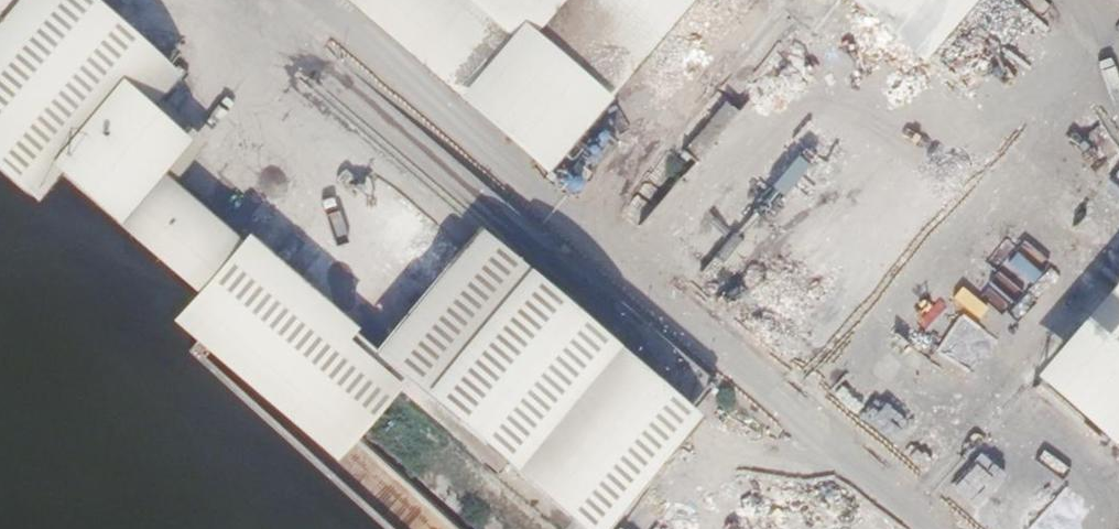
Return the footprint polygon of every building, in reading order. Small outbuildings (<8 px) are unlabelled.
[(24,198),(49,168),(187,292),(164,317),(327,456),(392,382),(338,335),(348,325),(238,231),(232,238),(152,170),(181,137),(141,104),(171,71),(88,0),(0,0),(0,177),(24,198)] [(534,170),(682,0),(336,0),(534,170)] [(920,68),(979,0),(841,0),(920,68)] [(1005,57),(976,59),(978,91),(1007,90),(1005,57)] [(709,379),(499,199),(474,228),(685,407),(709,379)] [(367,348),(398,375),(494,457),(577,528),(591,528),(691,413),(685,407),(474,228),(471,226),(367,348)] [(992,246),(992,279),(997,279),(998,303),(951,303),(951,326),(976,326),(976,317),(1031,317),(1031,270),(1050,270),(1050,245),(992,246)] [(1118,445),(1118,271),(1031,382),(1112,453),(1118,445)] [(494,457),(398,375),(390,384),(485,468),(494,457)]
